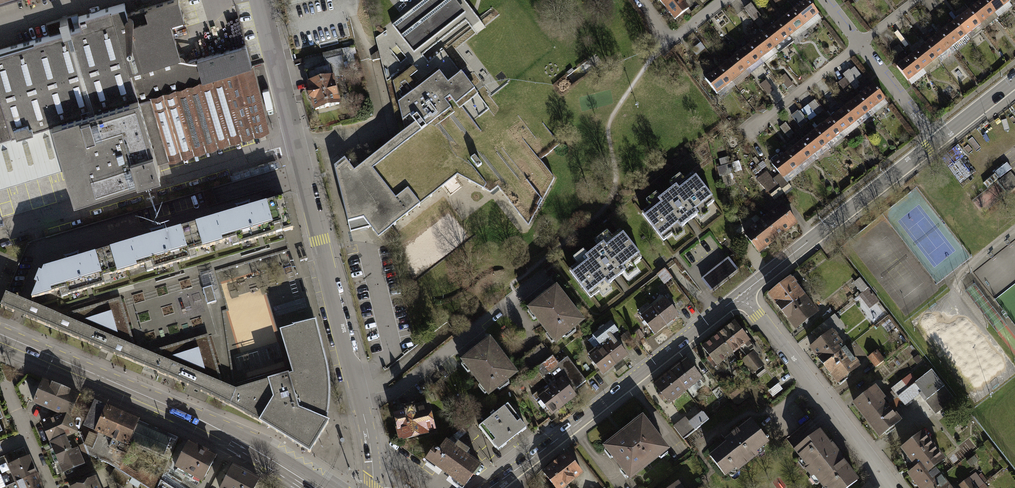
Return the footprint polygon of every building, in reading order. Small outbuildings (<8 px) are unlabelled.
[(53,122),(52,120),(138,95),(157,160),(267,127),(252,65),(203,80),(203,78),(251,64),(246,44),(197,59),(196,58),(182,62),(169,21),(184,17),(178,0),(171,0),(127,13),(124,3),(79,17),(81,26),(0,50),(0,138),(53,122)] [(443,50),(428,61),(427,60),(423,54),(464,22),(475,13),(472,11),(464,0),(425,0),(389,27),(375,38),(378,51),(381,59),(389,91),(394,110),(399,130),(400,135),(361,166),(354,171),(349,164),(344,158),(334,166),(350,232),(370,227),(378,238),(458,176),(490,194),(498,188),(528,227),(554,178),(540,160),(560,144),(510,80),(483,100),(443,50)] [(662,11),(676,0),(653,0),(662,11)] [(671,24),(688,11),(680,0),(676,0),(662,11),(671,24)] [(792,12),(809,33),(823,22),(806,0),(792,12)] [(986,30),(1001,19),(987,0),(986,0),(973,0),(978,7),(972,12),(986,30)] [(1001,19),(1014,8),(1014,7),(1010,0),(987,0),(1001,19)] [(751,4),(744,9),(754,22),(761,16),(751,4)] [(957,23),(972,41),(974,40),(976,43),(983,38),(980,35),(986,30),(972,12),(970,13),(968,10),(961,15),(964,18),(957,23)] [(778,23),(795,44),(809,33),(792,12),(778,23)] [(764,34),(781,55),(795,44),(778,23),(764,34)] [(943,34),(957,53),(960,50),(963,54),(972,46),(970,43),(972,41),(957,23),(943,34)] [(750,45),(767,66),(781,55),(764,34),(750,45)] [(928,45),(943,64),(957,53),(943,34),(928,45)] [(736,57),(752,78),(767,66),(750,45),(736,57)] [(914,57),(928,75),(943,64),(928,45),(914,57)] [(905,53),(900,46),(893,51),(898,58),(905,53)] [(343,49),(350,75),(357,73),(353,53),(352,47),(343,49)] [(381,59),(378,51),(371,56),(373,61),(381,59)] [(313,99),(315,110),(339,104),(332,78),(345,74),(341,57),(327,60),(329,66),(306,71),(311,91),(310,91),(308,94),(309,98),(312,100),(313,99)] [(721,68),(738,89),(752,78),(736,57),(721,68)] [(899,68),(914,87),(916,85),(918,87),(923,83),(921,81),(928,75),(914,57),(899,68)] [(707,79),(724,100),(738,89),(721,68),(707,79)] [(857,91),(858,92),(864,88),(851,71),(845,76),(847,79),(857,91)] [(787,75),(781,80),(789,91),(796,86),(787,75)] [(767,78),(759,84),(770,98),(778,92),(767,78)] [(847,79),(840,84),(849,96),(857,91),(847,79)] [(863,96),(877,115),(892,103),(878,84),(863,96)] [(52,120),(53,122),(66,164),(75,194),(160,169),(157,160),(138,95),(52,120)] [(848,107),(862,126),(877,115),(863,96),(848,107)] [(816,101),(803,111),(813,123),(826,114),(816,101)] [(833,119),(847,138),(862,126),(848,107),(833,119)] [(802,113),(794,118),(803,129),(810,124),(802,113)] [(818,130),(832,149),(847,138),(833,119),(818,130)] [(66,164),(53,122),(0,138),(0,184),(66,164)] [(787,124),(782,129),(791,141),(797,137),(787,124)] [(803,142),(818,161),(832,149),(818,130),(803,142)] [(788,153),(803,172),(818,161),(803,142),(788,153)] [(757,181),(770,197),(782,188),(784,191),(791,186),(789,183),(803,172),(788,153),(773,165),(781,175),(775,180),(769,172),(757,181)] [(730,157),(720,160),(722,168),(732,165),(730,157)] [(1001,178),(1013,170),(1009,164),(997,171),(1001,178)] [(646,215),(667,242),(675,236),(679,242),(689,234),(685,230),(699,219),(702,224),(715,214),(711,209),(719,202),(698,175),(689,182),(685,177),(675,184),(678,189),(665,199),(661,195),(651,203),(655,208),(646,215)] [(285,199),(270,203),(279,233),(292,230),(285,199)] [(239,244),(279,233),(270,203),(250,209),(249,205),(236,209),(237,213),(187,226),(194,249),(237,238),(239,244)] [(762,218),(777,237),(797,222),(782,203),(762,218)] [(743,233),(758,252),(777,237),(762,218),(743,233)] [(190,259),(188,251),(194,249),(187,226),(163,233),(162,229),(149,233),(150,237),(100,252),(108,275),(151,262),(153,270),(190,259)] [(206,289),(201,273),(284,249),(279,233),(239,244),(237,238),(194,249),(188,251),(190,259),(153,270),(151,262),(108,275),(101,277),(104,284),(67,295),(65,288),(32,299),(30,304),(62,316),(120,300),(135,348),(149,354),(208,336),(220,377),(228,375),(223,356),(225,355),(219,334),(222,333),(217,317),(220,316),(216,302),(212,287),(206,289)] [(573,273),(594,300),(602,294),(606,299),(617,291),(614,287),(626,277),(629,282),(642,272),(637,267),(646,260),(625,233),(616,240),(612,234),(602,242),(605,247),(592,257),(588,252),(578,260),(582,266),(573,273)] [(31,299),(32,299),(65,288),(67,295),(104,284),(101,277),(108,275),(100,252),(78,258),(77,254),(63,258),(65,262),(43,269),(31,297),(31,299)] [(702,280),(710,290),(736,269),(728,259),(702,280)] [(665,268),(657,274),(664,283),(671,277),(665,268)] [(785,313),(809,295),(795,276),(771,294),(785,313)] [(853,283),(861,293),(868,288),(860,278),(853,283)] [(978,309),(994,301),(985,282),(969,290),(978,309)] [(879,302),(868,288),(861,293),(860,294),(870,308),(879,302)] [(531,308),(556,341),(581,322),(555,289),(531,308)] [(104,350),(144,366),(149,354),(135,348),(120,300),(62,316),(30,304),(23,302),(6,294),(3,300),(1,306),(18,314),(104,350)] [(809,295),(785,313),(798,330),(822,312),(809,295)] [(651,305),(666,324),(678,315),(666,299),(665,299),(662,296),(651,305)] [(641,317),(654,334),(666,324),(651,305),(640,313),(642,317),(641,317)] [(811,347),(825,365),(848,346),(837,332),(845,327),(835,314),(817,327),(824,336),(811,347)] [(723,333),(738,352),(743,349),(749,358),(745,361),(755,375),(767,366),(759,355),(762,353),(754,342),(755,341),(740,320),(723,333)] [(290,374),(236,391),(231,406),(262,423),(281,435),(310,453),(329,422),(327,421),(327,416),(329,407),(329,400),(330,392),(329,381),(328,370),(316,322),(281,332),(293,373),(290,374)] [(604,374),(617,365),(630,355),(616,336),(621,332),(614,322),(595,336),(603,346),(590,356),(604,374)] [(630,333),(623,338),(630,347),(637,342),(630,333)] [(738,352),(723,333),(706,346),(721,366),(738,352)] [(208,336),(149,354),(144,366),(149,369),(200,391),(208,395),(231,406),(236,391),(222,384),(220,377),(208,336)] [(463,361),(489,394),(515,374),(489,341),(463,361)] [(537,368),(552,356),(542,344),(518,362),(528,375),(537,368)] [(848,346),(825,365),(840,383),(854,372),(852,370),(854,367),(853,365),(856,363),(855,361),(858,359),(848,346)] [(868,357),(876,367),(885,360),(877,350),(868,357)] [(918,355),(913,359),(917,365),(922,361),(918,355)] [(550,387),(564,405),(577,395),(574,391),(586,382),(567,357),(558,364),(552,356),(537,368),(542,376),(550,387)] [(674,372),(689,391),(705,377),(690,359),(674,372)] [(542,376),(537,368),(528,375),(524,378),(530,385),(542,376)] [(658,386),(673,404),(689,391),(674,372),(658,386)] [(913,372),(891,389),(894,393),(887,398),(891,404),(899,399),(920,382),(913,372)] [(920,382),(899,399),(906,409),(921,398),(937,418),(957,402),(934,372),(920,382)] [(450,391),(441,380),(434,386),(443,397),(450,391)] [(43,381),(34,402),(61,413),(69,417),(78,395),(43,381)] [(785,391),(780,385),(769,393),(774,399),(785,391)] [(537,397),(551,415),(564,405),(550,387),(537,397)] [(856,404),(869,421),(891,404),(887,398),(878,387),(856,404)] [(95,402),(85,426),(99,432),(113,438),(110,446),(128,453),(132,445),(129,444),(130,441),(169,458),(176,441),(136,424),(138,420),(95,402)] [(479,427),(495,448),(524,425),(508,404),(495,414),(494,413),(491,415),(492,417),(479,427)] [(891,404),(869,421),(882,438),(889,433),(890,435),(899,428),(898,426),(904,421),(891,404)] [(397,428),(400,439),(426,433),(426,431),(434,429),(429,407),(414,410),(413,406),(405,408),(406,412),(396,415),(399,428),(397,428)] [(676,427),(685,439),(712,420),(706,412),(691,423),(688,418),(676,427)] [(51,442),(65,436),(75,432),(69,417),(61,413),(59,416),(43,423),(51,442)] [(630,477),(666,449),(642,419),(606,447),(630,477)] [(711,456),(725,475),(736,467),(738,470),(757,456),(755,453),(768,443),(751,421),(726,440),(728,443),(711,456)] [(916,467),(909,473),(921,487),(927,487),(943,475),(938,468),(949,459),(925,429),(900,449),(916,467)] [(116,468),(129,477),(148,487),(158,487),(160,481),(139,468),(137,471),(133,472),(121,465),(122,462),(124,462),(128,453),(110,446),(113,438),(99,432),(92,448),(85,445),(89,455),(108,463),(116,468)] [(830,487),(847,487),(858,480),(840,457),(841,456),(832,444),(831,445),(821,432),(796,451),(808,465),(805,467),(812,476),(815,474),(825,487),(828,485),(830,487)] [(65,436),(51,442),(64,472),(83,464),(77,450),(72,452),(65,436)] [(463,487),(481,463),(447,438),(439,448),(435,445),(424,459),(426,460),(424,462),(433,468),(434,466),(453,480),(452,482),(460,487),(461,486),(463,487)] [(188,443),(175,466),(179,468),(177,472),(188,478),(190,474),(203,481),(215,457),(188,443)] [(567,484),(582,473),(568,454),(544,472),(556,487),(570,487),(567,484)] [(10,464),(18,483),(39,474),(31,455),(16,461),(10,464)] [(974,456),(967,461),(971,467),(978,461),(974,456)] [(224,487),(258,487),(263,479),(237,464),(224,487)] [(116,468),(110,477),(124,486),(129,477),(116,468)] [(158,487),(177,487),(181,482),(164,471),(160,481),(158,487)] [(962,487),(978,487),(984,483),(987,481),(981,473),(978,475),(976,472),(960,484),(962,487)] [(8,487),(46,487),(39,474),(18,483),(8,487)] [(10,475),(4,478),(7,485),(13,483),(10,475)] [(943,475),(927,487),(954,487),(943,475)] [(95,479),(73,487),(99,487),(95,479)]
